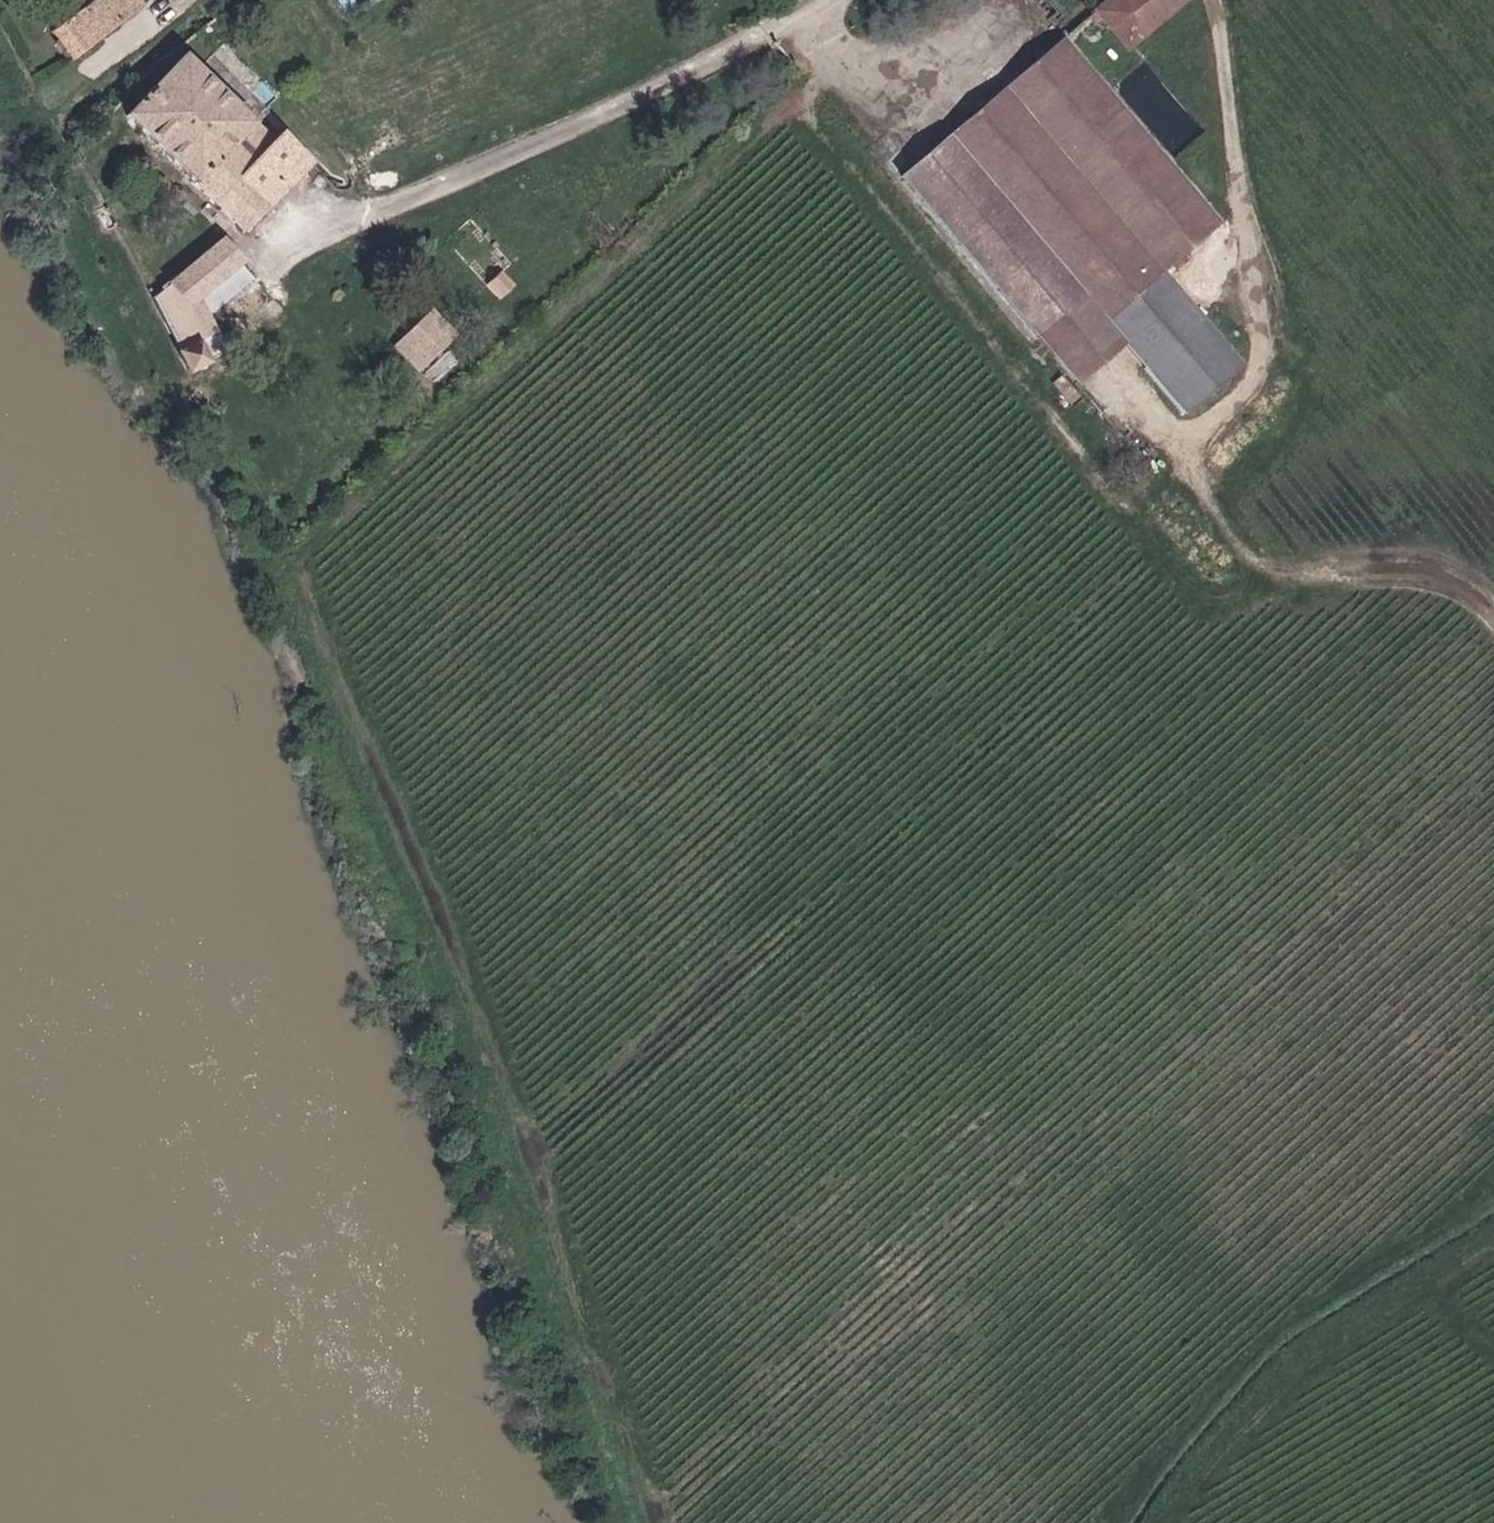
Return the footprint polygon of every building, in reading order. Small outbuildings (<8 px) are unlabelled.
[(44,29),(64,55),(138,0),(83,0),(44,29)] [(1181,0),(1104,0),(1094,8),(1130,48),(1181,0)] [(1157,267),(1216,216),(1060,33),(903,168),(1082,376),(1122,342),(1183,412),(1238,364),(1157,267)] [(269,140),(177,56),(120,119),(245,233),(311,160),(278,130),(269,140)] [(223,239),(152,296),(185,369),(204,359),(199,336),(208,331),(196,302),(240,260),(223,239)] [(414,368),(447,335),(421,309),(387,342),(414,368)]
